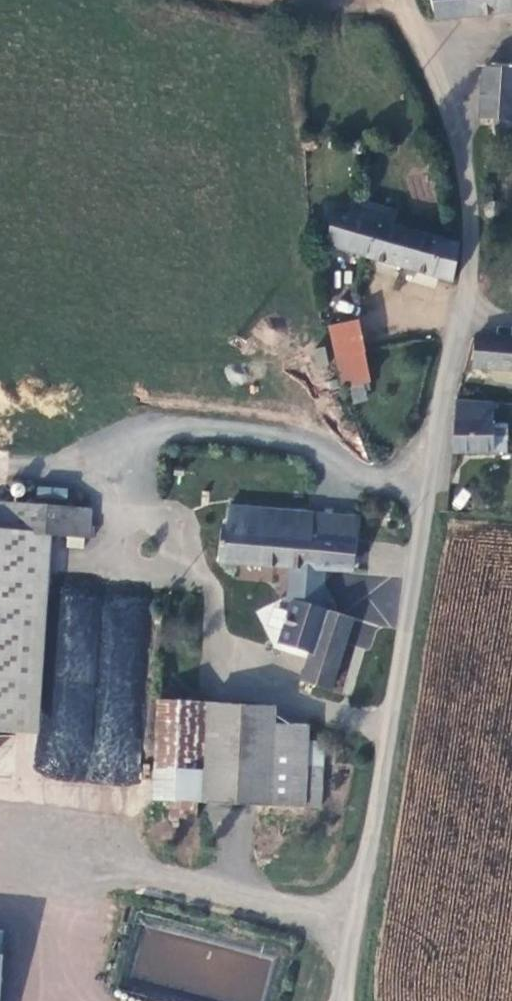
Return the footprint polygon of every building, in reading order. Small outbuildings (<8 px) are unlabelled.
[(436,17),(511,11),(511,0),(432,0),(436,17)] [(485,68),(482,117),(496,117),(497,139),(511,139),(511,70),(485,68)] [(456,253),(454,241),(335,211),(325,243),(452,275),(456,253)] [(336,350),(362,347),(358,322),(332,325),(336,350)] [(476,334),(473,364),(492,365),(492,360),(511,362),(511,339),(476,334)] [(369,385),(362,347),(336,350),(348,389),(369,385)] [(455,451),(491,453),(494,403),(460,400),(455,451)] [(0,501),(0,530),(34,532),(88,536),(90,509),(0,501)] [(350,570),(354,516),(312,513),(230,505),(229,524),(222,525),(220,560),(350,570)] [(0,530),(0,731),(18,733),(34,532),(0,530)] [(364,671),(337,663),(351,617),(293,599),(281,641),(310,649),(302,681),(357,696),(364,671)] [(377,625),(351,617),(337,663),(364,671),(377,625)] [(206,701),(165,700),(159,800),(202,802),(206,701)] [(205,800),(270,803),(273,723),(274,704),(210,701),(205,800)] [(307,725),(273,723),(270,803),(303,805),(307,725)] [(221,1000),(262,1000),(272,960),(142,928),(129,982),(164,991),(165,988),(221,1000)]
